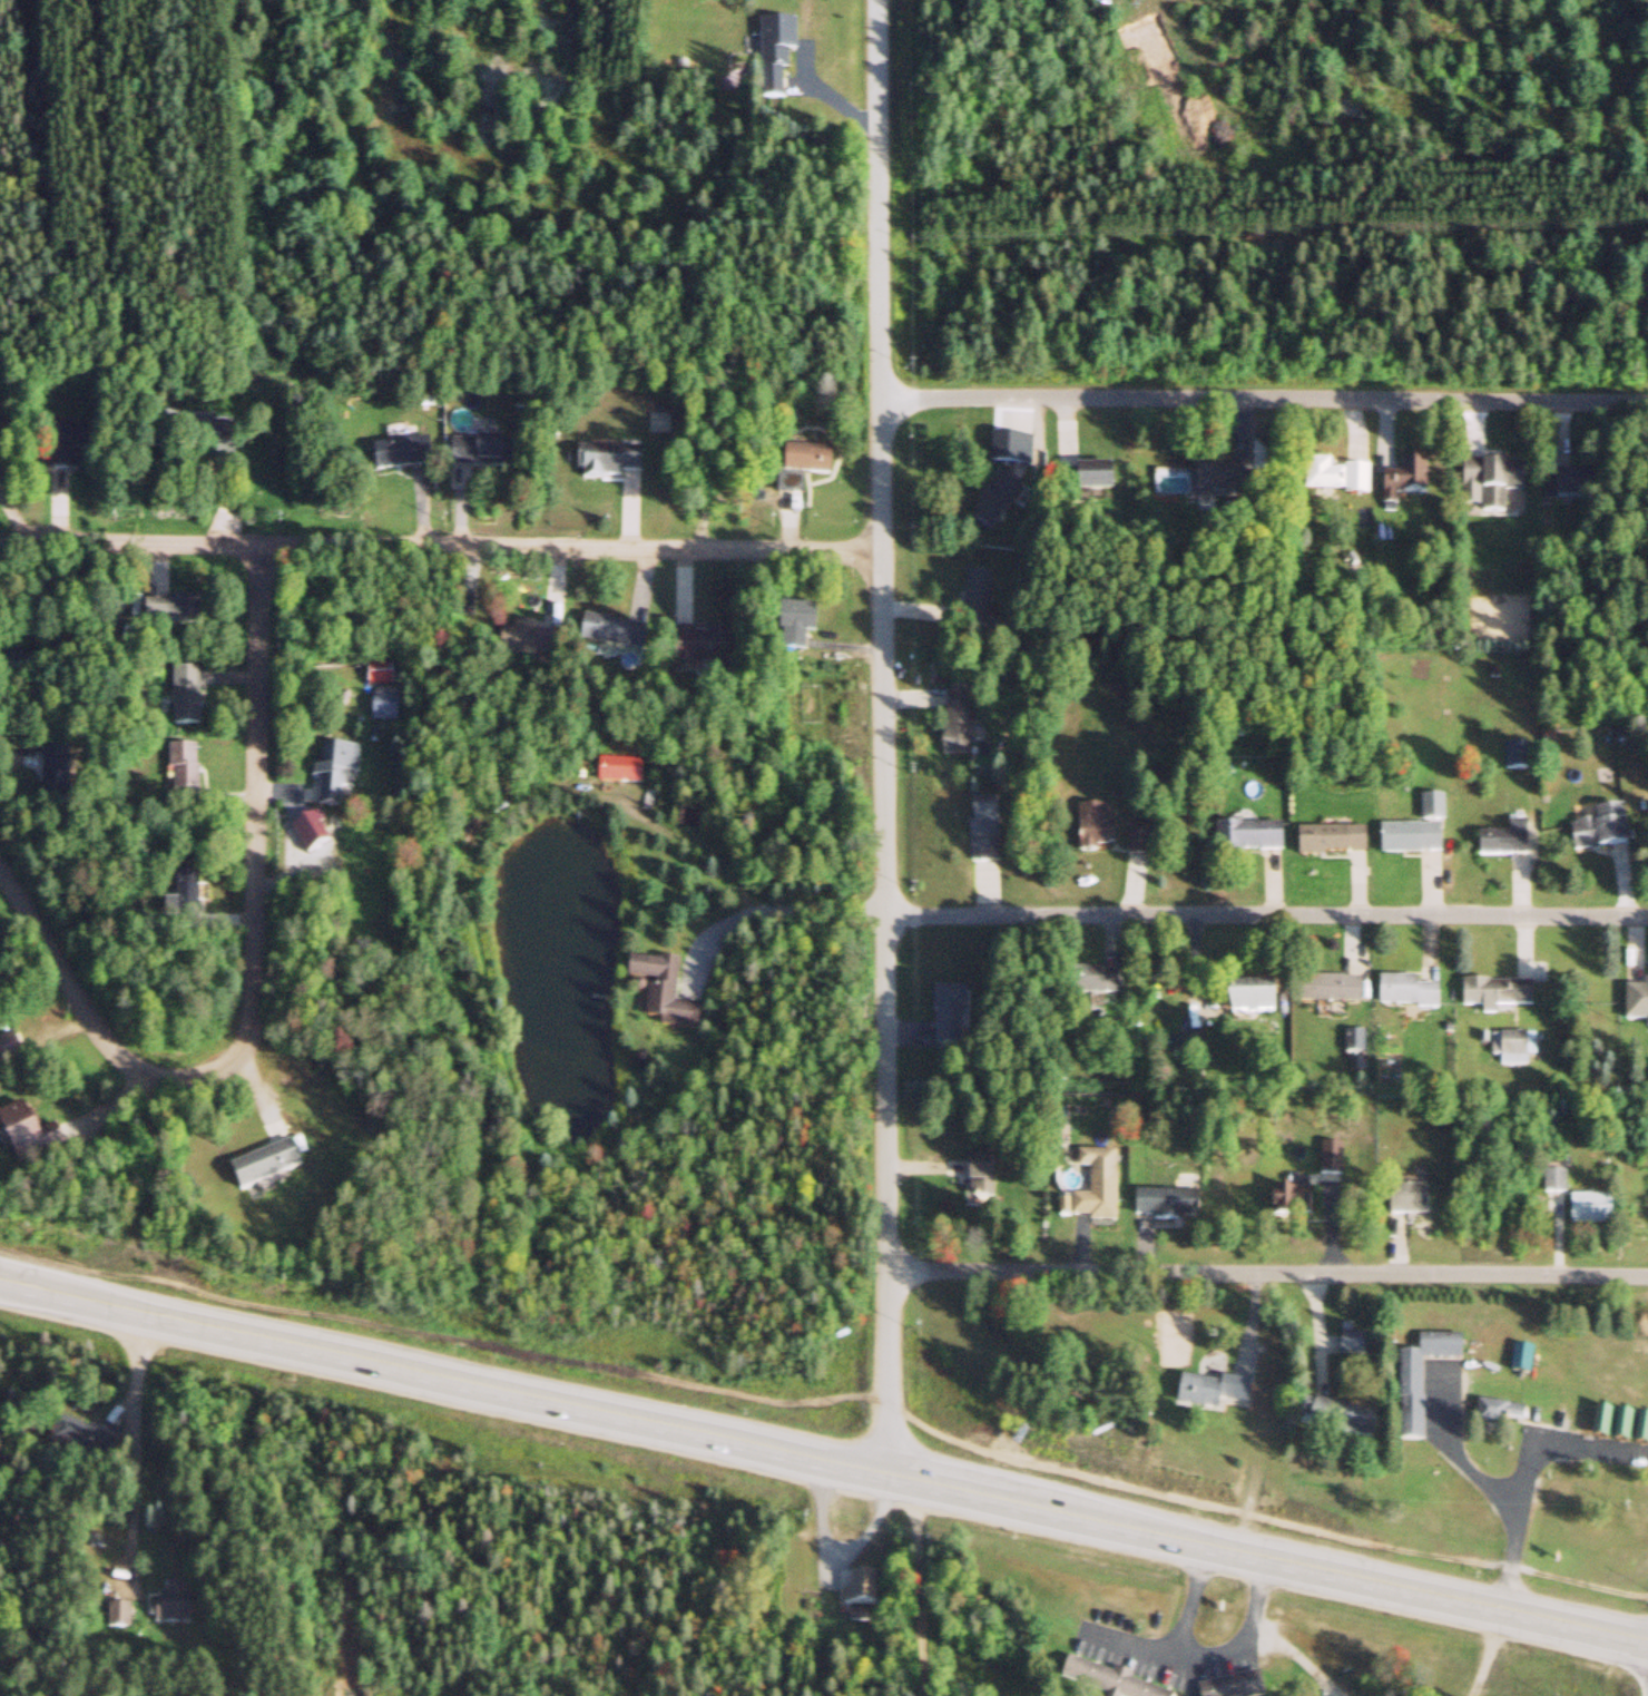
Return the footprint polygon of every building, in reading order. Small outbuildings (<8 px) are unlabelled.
[(766,22),(766,63),(797,63),(797,22),(766,22)] [(668,414),(648,414),(648,434),(668,434),(668,414)] [(95,452),(95,425),(61,425),(61,452),(95,452)] [(1012,439),(1012,465),(1033,465),(1033,439),(1012,439)] [(377,472),(435,466),(432,440),(374,446),(377,472)] [(514,441),(454,441),(454,468),(514,468),(514,441)] [(647,448),(581,447),(581,479),(623,480),(623,472),(646,472),(647,448)] [(797,475),(837,475),(837,450),(797,450),(797,475)] [(1467,465),(1467,494),(1486,494),(1486,513),(1509,513),(1509,493),(1529,493),(1529,465),(1467,465)] [(1060,468),(1060,493),(1117,493),(1117,468),(1060,468)] [(1430,496),(1429,469),(1383,471),(1384,507),(1400,507),(1400,497),(1430,496)] [(1201,498),(1262,498),(1262,471),(1201,471),(1201,498)] [(997,532),(1025,487),(1003,472),(974,518),(997,532)] [(1371,497),(1372,472),(1315,472),(1315,496),(1371,497)] [(1546,475),(1546,501),(1606,501),(1606,475),(1546,475)] [(963,623),(989,626),(995,575),(968,572),(963,623)] [(146,626),(209,625),(208,601),(146,602),(146,626)] [(793,610),(793,630),(817,630),(817,610),(793,610)] [(646,652),(650,626),(585,617),(582,644),(646,652)] [(510,661),(535,662),(536,656),(562,657),(564,636),(538,634),(538,625),(512,623),(510,661)] [(734,631),(683,631),(683,675),(698,675),(698,664),(734,664),(734,631)] [(202,726),(201,668),(176,668),(177,726),(202,726)] [(949,758),(975,758),(975,690),(949,690),(949,758)] [(312,794),(322,795),(321,808),(345,810),(346,791),(356,791),(360,748),(326,746),(324,769),(314,768),(312,794)] [(1505,746),(1505,771),(1529,771),(1529,746),(1505,746)] [(45,800),(72,799),(72,751),(45,751),(45,800)] [(645,762),(601,762),(601,786),(645,786),(645,762)] [(1426,824),(1445,824),(1445,800),(1426,800),(1426,824)] [(1004,862),(1004,803),(975,803),(975,862),(1004,862)] [(1634,847),(1630,809),(1597,814),(1598,822),(1574,825),(1578,855),(1634,847)] [(1532,822),(1510,822),(1510,835),(1480,835),(1481,858),(1533,857),(1532,822)] [(1089,826),(1089,849),(1119,849),(1119,826),(1089,826)] [(1288,854),(1288,828),(1218,828),(1218,855),(1288,854)] [(1383,857),(1446,857),(1446,829),(1383,829),(1383,857)] [(1302,832),(1302,858),(1371,858),(1371,831),(1302,832)] [(1131,857),(1152,857),(1152,837),(1131,837),(1131,857)] [(681,963),(634,960),(633,983),(651,984),(648,1026),(702,1029),(703,1007),(679,1006),(681,963)] [(1090,972),(1090,997),(1120,997),(1120,972),(1090,972)] [(1423,979),(1382,979),(1382,1009),(1444,1010),(1444,986),(1423,986),(1423,979)] [(1365,1004),(1365,980),(1320,980),(1320,1004),(1365,1004)] [(1488,1009),(1488,1016),(1502,1016),(1503,1009),(1538,1009),(1538,984),(1464,983),(1464,1008),(1488,1009)] [(1630,985),(1630,1022),(1647,1022),(1647,985),(1630,985)] [(967,988),(936,988),(937,1049),(968,1049),(967,988)] [(1238,989),(1239,1019),(1286,1017),(1285,988),(1238,989)] [(31,1059),(16,1036),(0,1047),(0,1079),(31,1059)] [(1493,1059),(1535,1059),(1535,1037),(1493,1037),(1493,1059)] [(69,1148),(61,1126),(41,1133),(31,1104),(0,1115),(0,1128),(1,1133),(11,1129),(23,1164),(69,1148)] [(235,1165),(245,1191),(308,1169),(299,1142),(235,1165)] [(1093,1171),(1093,1197),(1076,1197),(1076,1222),(1119,1222),(1119,1153),(1081,1153),(1081,1171),(1093,1171)] [(975,1160),(975,1199),(996,1199),(996,1160),(975,1160)] [(1570,1196),(1570,1167),(1547,1167),(1547,1196),(1570,1196)] [(1436,1190),(1399,1190),(1399,1220),(1436,1220),(1436,1190)] [(1317,1192),(1273,1192),(1273,1224),(1317,1224),(1317,1192)] [(1137,1193),(1137,1220),(1203,1221),(1203,1193),(1137,1193)] [(1618,1228),(1618,1198),(1574,1198),(1574,1228),(1618,1228)] [(1370,1356),(1370,1335),(1354,1335),(1354,1326),(1339,1326),(1339,1356),(1370,1356)] [(1399,1353),(1399,1400),(1426,1400),(1426,1360),(1465,1360),(1465,1336),(1419,1336),(1419,1353),(1399,1353)] [(1225,1385),(1187,1379),(1182,1407),(1223,1413),(1225,1401),(1252,1405),(1255,1384),(1226,1379),(1225,1385)] [(1381,1439),(1384,1410),(1313,1401),(1309,1430),(1381,1439)] [(1509,1419),(1525,1420),(1526,1406),(1480,1404),(1479,1429),(1508,1430),(1509,1419)] [(1614,1410),(1599,1410),(1599,1439),(1614,1439),(1614,1410)] [(1634,1442),(1634,1413),(1618,1413),(1618,1442),(1634,1442)] [(100,1426),(97,1435),(68,1423),(62,1437),(84,1446),(79,1459),(106,1470),(120,1435),(100,1426)] [(880,1608),(880,1573),(838,1573),(838,1608),(880,1608)] [(158,1627),(195,1627),(195,1596),(188,1596),(188,1587),(166,1587),(166,1600),(158,1600),(158,1627)] [(132,1608),(111,1608),(111,1632),(132,1632),(132,1608)] [(1181,1691),(1078,1664),(1072,1686),(1108,1695),(1179,1695),(1181,1691)] [(1264,1673),(1203,1687),(1205,1695),(1269,1695),(1264,1673)]
